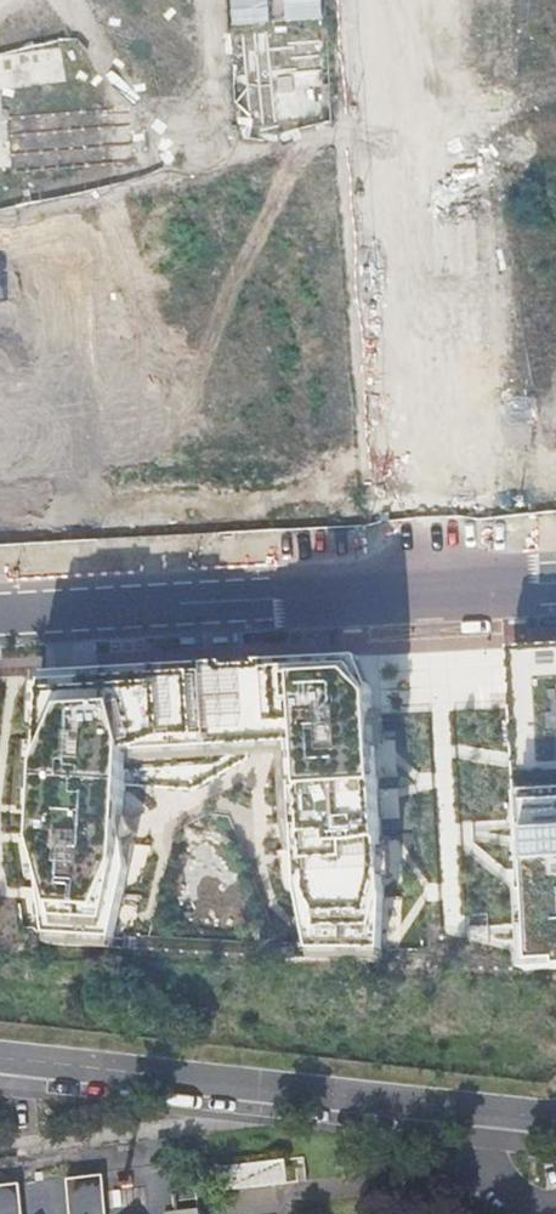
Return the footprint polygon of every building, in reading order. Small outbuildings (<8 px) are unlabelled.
[(237,129),(330,129),(329,0),(236,0),(237,129)] [(142,102),(9,108),(12,168),(145,162),(142,102)] [(167,157),(228,149),(222,105),(160,113),(167,157)] [(507,648),(524,970),(555,970),(555,645),(507,648)] [(387,915),(371,690),(358,657),(47,675),(36,867),(52,946),(115,947),(145,837),(131,820),(132,789),(197,792),(250,762),(249,745),(292,743),(297,822),(287,824),(314,960),(382,960),(387,915)] [(402,768),(401,805),(439,806),(440,769),(402,768)] [(467,897),(498,897),(498,844),(467,844),(467,897)] [(276,1181),(276,1161),(221,1167),(224,1188),(276,1181)] [(0,1188),(0,1213),(199,1213),(198,1209),(177,1212),(171,1167),(0,1188)]
